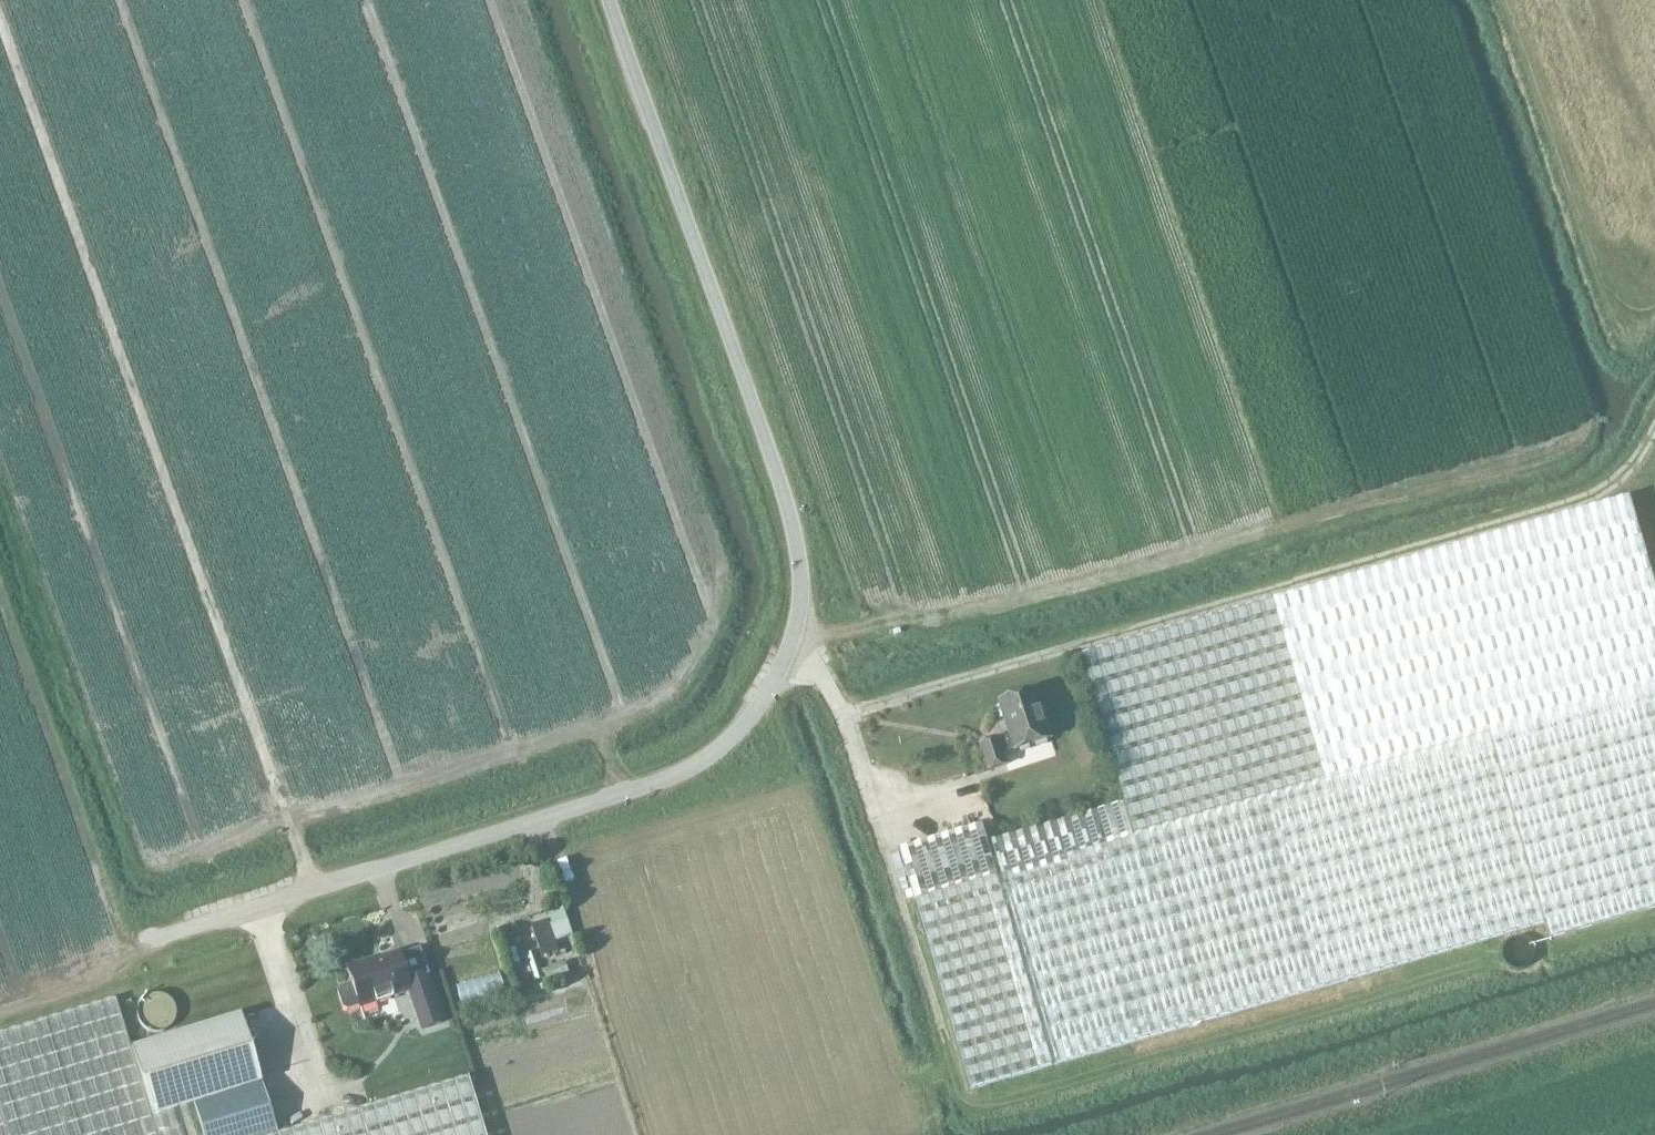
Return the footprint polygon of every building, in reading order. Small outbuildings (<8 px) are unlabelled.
[(1082,656),(1125,803),(1135,838),(1354,774),(1491,734),(1654,687),(1654,582),(1630,498),(1082,656)] [(1491,734),(1546,923),(1551,939),(1654,909),(1654,687),(1491,734)] [(983,744),(991,769),(1008,764),(1005,753),(1053,737),(1037,690),(1002,701),(1013,735),(1000,739),(983,744)] [(1099,810),(981,843),(1052,1067),(1532,927),(1546,923),(1491,734),(1354,774),(1135,838),(1125,803),(1099,810)] [(976,826),(895,852),(972,1090),(1052,1067),(981,843),(976,826)] [(532,926),(542,957),(558,952),(555,941),(572,935),(563,907),(549,911),(552,922),(547,924),(546,921),(532,926)] [(1507,945),(1505,949),(1504,955),(1506,960),(1508,964),(1513,968),(1518,969),(1523,969),(1528,968),(1532,964),(1535,960),(1537,955),(1536,949),(1534,944),(1530,940),(1526,938),(1520,937),(1515,938),(1510,941),(1507,945)] [(522,953),(529,986),(540,984),(533,951),(522,953)] [(337,993),(342,1009),(347,1011),(359,1007),(359,1008),(409,992),(414,1009),(434,1002),(425,975),(406,981),(397,955),(375,962),(375,961),(346,970),(351,985),(339,989),(337,993)] [(543,969),(547,981),(568,974),(565,962),(543,969)] [(176,1019),(178,1012),(176,1006),(173,1000),(168,996),(161,993),(155,993),(148,996),(143,1000),(139,1006),(138,1012),(139,1019),(143,1025),(148,1029),(154,1032),(161,1032),(168,1029),(173,1025),(176,1019)] [(116,999),(0,1034),(0,1134),(205,1134),(195,1103),(152,1116),(132,1049),(116,999)] [(132,1049),(152,1116),(195,1103),(205,1134),(267,1134),(276,1132),(241,1016),(132,1049)] [(467,1074),(276,1132),(267,1134),(485,1134),(467,1074)]
